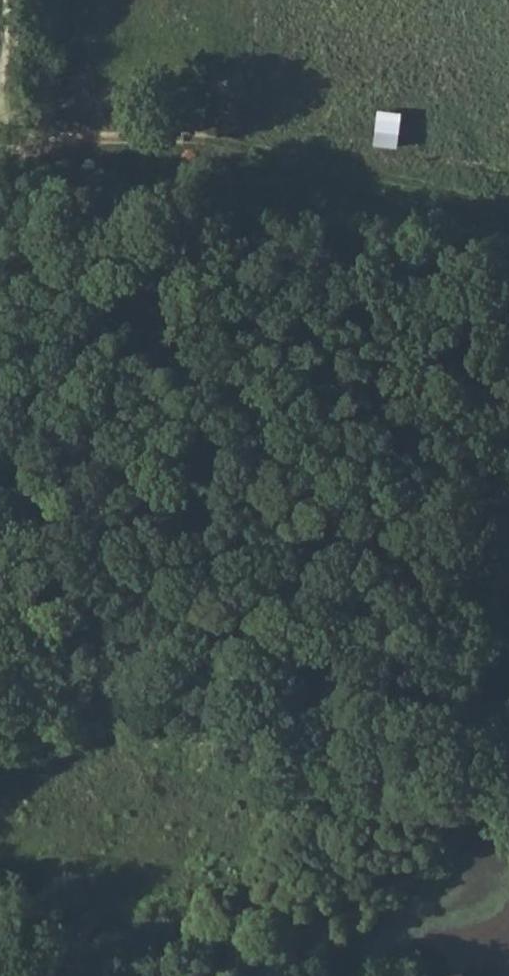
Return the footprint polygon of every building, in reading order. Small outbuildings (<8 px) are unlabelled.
[(402,146),(406,111),(381,109),(378,144),(402,146)]
